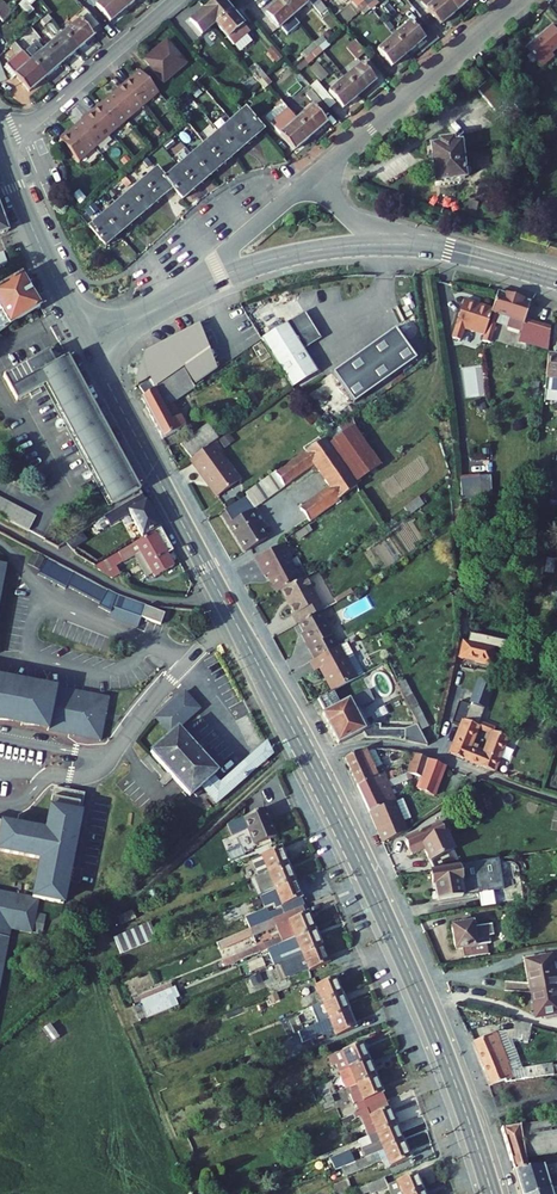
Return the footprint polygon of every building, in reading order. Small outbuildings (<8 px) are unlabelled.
[(119,0),(104,0),(96,6),(110,23),(127,9),(119,0)] [(127,9),(137,0),(119,0),(127,9)] [(279,6),(294,23),(308,11),(298,0),(287,0),(279,6)] [(306,4),(317,18),(322,14),(310,0),(306,4)] [(348,2),(353,8),(360,2),(358,0),(351,0),(348,2)] [(444,32),(459,20),(445,4),(442,0),(436,0),(425,10),(444,32)] [(445,4),(459,20),(477,5),(473,0),(450,0),(445,4)] [(1,1),(0,2),(0,17),(4,21),(13,12),(1,1)] [(25,1),(19,6),(29,16),(34,11),(30,7),(25,1)] [(360,2),(353,8),(358,14),(365,8),(360,2)] [(372,2),(365,8),(369,12),(376,6),(372,2)] [(215,31),(231,18),(219,4),(189,29),(201,44),(215,31)] [(265,18),(280,35),(294,23),(279,6),(265,18)] [(378,8),(376,6),(369,12),(371,14),(378,8)] [(358,14),(362,17),(369,12),(365,8),(358,14)] [(64,34),(78,51),(102,30),(86,11),(78,18),(80,20),(64,34)] [(362,17),(364,20),(371,14),(369,12),(362,17)] [(405,17),(413,28),(418,24),(409,13),(405,17)] [(44,26),(51,20),(48,16),(41,22),(44,26)] [(215,31),(234,53),(250,40),(231,18),(215,31)] [(554,28),(552,26),(526,48),(530,53),(536,60),(541,66),(553,55),(551,53),(556,48),(556,26),(554,28)] [(413,31),(397,45),(411,61),(427,47),(413,31)] [(78,51),(64,34),(48,48),(62,64),(78,51)] [(20,48),(27,42),(24,38),(17,44),(20,48)] [(273,44),(283,56),(287,52),(278,40),(273,44)] [(19,56),(23,52),(20,48),(16,45),(15,43),(11,47),(19,56)] [(62,64),(48,48),(44,51),(37,43),(26,52),(33,60),(32,62),(46,78),(62,64)] [(324,44),(317,50),(320,53),(327,47),(324,44)] [(381,59),(395,75),(411,61),(397,45),(381,59)] [(151,64),(169,86),(191,69),(173,46),(151,64)] [(329,50),(327,47),(320,53),(322,56),(329,50)] [(349,57),(360,70),(369,62),(358,49),(349,57)] [(311,55),(314,59),(320,53),(317,50),(311,55)] [(4,68),(14,79),(16,77),(29,92),(46,78),(32,62),(31,62),(23,52),(19,56),(4,68)] [(536,60),(530,53),(527,56),(532,62),(536,60)] [(364,72),(347,86),(362,102),(378,88),(364,72)] [(144,109),(161,95),(143,74),(134,82),(133,80),(126,86),(144,109)] [(260,74),(256,77),(263,86),(268,82),(260,74)] [(251,81),(258,90),(263,86),(256,77),(251,81)] [(496,114),(511,101),(492,78),(477,91),(496,114)] [(274,90),(268,82),(263,86),(270,94),(274,90)] [(144,109),(126,86),(119,92),(121,94),(111,102),(129,122),(144,109)] [(258,90),(265,98),(270,94),(263,86),(258,90)] [(332,99),(346,116),(362,102),(347,86),(332,99)] [(318,102),(331,117),(336,113),(323,97),(318,102)] [(180,113),(189,106),(182,99),(174,106),(180,113)] [(308,105),(324,124),(328,120),(313,101),(308,105)] [(113,136),(129,122),(111,102),(103,109),(101,107),(93,113),(113,136)] [(96,150),(113,136),(93,113),(87,118),(89,120),(79,128),(96,150)] [(270,127),(296,158),(312,145),(298,129),(286,114),(270,127)] [(244,116),(175,171),(160,182),(154,174),(84,228),(99,248),(169,193),(178,204),(192,194),(262,138),(244,116)] [(315,116),(298,129),(312,145),(328,132),(315,116)] [(181,130),(185,135),(192,130),(188,125),(181,130)] [(81,163),(96,150),(79,128),(71,135),(69,133),(62,140),(81,163)] [(154,133),(158,137),(163,133),(159,129),(154,133)] [(439,146),(431,146),(436,183),(465,179),(460,143),(457,143),(456,139),(438,142),(439,146)] [(168,151),(174,146),(169,141),(163,146),(168,151)] [(147,148),(143,143),(137,148),(141,152),(147,148)] [(131,160),(127,156),(121,160),(124,165),(131,160)] [(148,169),(152,165),(147,159),(143,163),(148,169)] [(109,194),(112,199),(117,195),(113,190),(109,194)] [(107,205),(112,200),(106,194),(101,199),(107,205)] [(98,210),(93,205),(86,212),(90,217),(98,210)] [(8,232),(0,210),(0,234),(8,232)] [(10,325),(5,317),(22,307),(8,284),(0,288),(0,332),(10,325)] [(509,319),(507,327),(521,332),(519,341),(549,350),(551,328),(525,320),(531,302),(498,292),(493,310),(484,336),(483,341),(490,343),(496,324),(498,316),(509,319)] [(464,301),(463,304),(479,309),(480,306),(464,301)] [(484,336),(493,310),(480,306),(479,309),(463,304),(452,338),(461,341),(465,330),(484,336)] [(287,323),(299,342),(305,338),(310,346),(321,339),(304,312),(287,323)] [(498,316),(496,324),(507,327),(509,319),(498,316)] [(292,388),(317,372),(303,350),(310,346),(305,338),(299,342),(287,323),(261,339),(276,362),(292,388)] [(217,370),(199,324),(144,352),(134,382),(139,387),(150,379),(156,388),(170,379),(178,374),(183,370),(184,370),(191,365),(191,364),(192,365),(193,363),(194,362),(195,363),(194,363),(197,367),(194,369),(202,381),(217,370)] [(417,357),(396,328),(333,373),(354,402),(417,357)] [(112,506),(140,491),(68,357),(54,365),(47,352),(4,376),(17,401),(29,394),(32,398),(42,393),(39,388),(46,385),(112,506)] [(548,355),(545,391),(556,392),(556,356),(548,355)] [(163,439),(176,433),(186,425),(174,403),(203,383),(203,382),(194,388),(184,370),(183,370),(178,374),(170,379),(156,389),(141,400),(163,439)] [(139,387),(145,397),(156,389),(150,380),(139,387)] [(531,382),(530,396),(538,397),(539,383),(531,382)] [(224,435),(215,423),(209,427),(218,440),(224,435)] [(180,445),(191,459),(218,440),(209,427),(208,425),(180,445)] [(354,483),(381,464),(355,426),(327,446),(354,483)] [(224,448),(233,441),(229,435),(220,441),(224,448)] [(247,497),(255,508),(314,465),(331,488),(301,509),(309,520),(357,486),(354,483),(327,446),(324,440),(276,474),(275,472),(245,494),(247,497)] [(238,482),(218,453),(222,451),(215,442),(190,460),(217,497),(238,482)] [(460,479),(462,500),(493,497),(491,476),(460,479)] [(96,523),(100,531),(130,514),(143,537),(160,528),(143,496),(96,523)] [(404,508),(409,516),(424,505),(419,497),(404,508)] [(221,513),(245,552),(268,538),(251,510),(244,499),(221,513)] [(7,502),(0,515),(0,516),(7,520),(15,506),(7,502)] [(7,520),(14,524),(22,509),(15,506),(7,520)] [(29,513),(22,509),(14,524),(21,528),(29,513)] [(21,528),(29,532),(36,517),(29,513),(21,528)] [(161,529),(94,568),(113,579),(120,574),(116,567),(134,556),(140,553),(153,574),(155,578),(174,567),(167,555),(173,551),(161,529)] [(73,550),(89,540),(82,533),(65,543),(73,550)] [(284,544),(256,559),(266,576),(268,575),(278,593),(281,591),(300,581),(289,560),(292,559),(284,544)] [(28,564),(39,570),(44,559),(34,553),(28,564)] [(134,556),(147,578),(153,574),(140,553),(134,556)] [(47,558),(38,575),(45,578),(54,561),(47,558)] [(54,561),(45,578),(52,582),(61,565),(54,561)] [(61,565),(52,582),(59,585),(68,568),(61,565)] [(59,585),(66,589),(67,586),(74,572),(68,568),(59,585)] [(74,572),(67,586),(74,590),(81,575),(74,572)] [(447,580),(452,584),(458,576),(452,572),(447,580)] [(81,575),(74,590),(80,593),(88,579),(81,575)] [(294,615),(293,616),(297,625),(299,624),(321,612),(324,610),(306,577),(300,581),(281,591),(294,615)] [(88,579),(80,593),(87,597),(94,582),(88,579)] [(94,582),(87,597),(94,600),(101,586),(94,582)] [(101,586),(94,600),(100,604),(108,589),(101,586)] [(138,628),(141,618),(161,625),(165,614),(146,607),(146,605),(117,594),(108,589),(100,604),(99,606),(110,612),(109,617),(138,628)] [(350,589),(334,599),(336,603),(353,593),(350,589)] [(451,593),(453,601),(459,600),(457,591),(451,593)] [(312,647),(309,649),(315,660),(339,647),(321,612),(299,624),(304,633),(312,647)] [(304,633),(302,635),(309,649),(312,647),(304,633)] [(459,658),(465,659),(469,642),(463,641),(459,658)] [(465,659),(491,665),(495,648),(469,642),(465,659)] [(315,672),(321,669),(333,692),(365,675),(347,643),(339,647),(315,660),(310,663),(315,672)] [(13,720),(23,722),(22,726),(23,726),(40,725),(49,727),(49,731),(66,731),(67,726),(75,728),(74,735),(92,735),(102,737),(109,699),(0,678),(0,721),(13,720)] [(404,698),(412,694),(404,680),(397,683),(404,698)] [(323,715),(339,744),(363,732),(367,739),(390,739),(401,741),(403,729),(381,729),(381,724),(375,724),(364,729),(355,711),(374,701),(368,690),(340,705),(332,692),(319,699),(326,713),(323,715)] [(151,753),(190,798),(194,794),(199,790),(202,787),(217,804),(273,754),(267,742),(220,784),(214,776),(217,773),(178,729),(200,709),(185,693),(176,701),(174,700),(172,702),(173,703),(156,718),(171,735),(151,753)] [(404,698),(421,731),(428,727),(412,694),(404,698)] [(453,723),(462,726),(464,721),(470,707),(461,703),(453,723)] [(496,727),(480,720),(478,726),(472,743),(478,746),(476,752),(470,749),(468,757),(467,761),(493,771),(506,738),(494,733),(496,727)] [(478,726),(464,721),(462,726),(451,754),(464,759),(465,756),(468,757),(470,749),(472,743),(478,726)] [(401,741),(428,746),(428,745),(422,733),(403,729),(401,741)] [(366,751),(375,769),(380,767),(372,749),(366,751)] [(345,759),(357,787),(378,777),(375,769),(366,751),(358,753),(345,759)] [(422,778),(418,789),(421,791),(436,785),(440,781),(446,766),(414,754),(409,773),(422,778)] [(388,789),(412,780),(409,773),(387,782),(385,783),(388,789)] [(357,787),(369,812),(372,811),(392,802),(393,802),(388,789),(385,783),(387,782),(383,774),(378,777),(357,787)] [(421,791),(434,797),(440,781),(436,785),(421,791)] [(454,796),(459,803),(473,794),(468,787),(454,796)] [(46,831),(0,822),(0,852),(40,859),(33,900),(29,899),(9,901),(10,895),(2,894),(1,900),(0,899),(0,982),(10,930),(42,935),(46,916),(36,914),(39,900),(61,904),(63,894),(67,884),(68,869),(72,861),(76,838),(76,828),(80,813),(83,793),(54,788),(46,831)] [(378,832),(383,843),(406,831),(393,802),(392,802),(372,811),(380,831),(378,832)] [(243,818),(255,846),(277,837),(265,809),(243,818)] [(445,818),(435,822),(437,827),(447,822),(445,818)] [(424,850),(434,871),(461,866),(446,835),(451,832),(447,822),(437,827),(405,841),(410,851),(422,845),(424,850)] [(281,848),(252,860),(258,877),(288,865),(281,848)] [(504,890),(498,859),(461,866),(434,871),(431,872),(433,885),(435,885),(438,901),(504,890)] [(295,881),(288,865),(258,877),(254,879),(261,895),(295,881)] [(251,880),(258,896),(259,896),(261,895),(254,879),(251,880)] [(259,896),(264,908),(273,904),(275,909),(282,906),(283,909),(285,914),(305,905),(295,881),(261,895),(259,896)] [(231,909),(235,916),(248,910),(244,902),(231,909)] [(216,942),(219,950),(276,926),(280,937),(230,958),(232,964),(268,949),(315,930),(305,905),(285,914),(271,920),(250,928),(216,942)] [(246,918),(250,928),(271,920),(269,915),(267,910),(246,918)] [(118,916),(121,924),(135,919),(132,911),(118,916)] [(114,937),(121,954),(157,939),(150,922),(114,937)] [(462,949),(464,958),(487,954),(485,944),(489,944),(488,936),(493,935),(491,925),(474,928),(473,922),(452,925),(456,950),(462,949)] [(290,959),(322,946),(315,930),(268,949),(275,966),(276,965),(283,963),(290,959)] [(138,947),(140,953),(157,945),(155,940),(138,947)] [(309,971),(329,963),(322,946),(290,959),(297,975),(309,970),(309,971)] [(551,956),(526,960),(531,993),(556,989),(551,956)] [(222,961),(225,967),(232,964),(230,958),(222,961)] [(283,963),(289,978),(297,975),(290,959),(283,963)] [(267,969),(270,977),(279,973),(276,965),(275,966),(267,969)] [(259,973),(262,980),(270,977),(266,969),(259,973)] [(87,986),(83,978),(78,980),(82,988),(87,986)] [(315,986),(322,1003),(342,995),(335,978),(315,986)] [(135,1004),(173,989),(171,983),(133,999),(135,1004)] [(179,997),(176,988),(141,1003),(147,1018),(178,1006),(176,999),(179,997)] [(536,1017),(556,1014),(556,991),(556,989),(531,993),(536,1017)] [(290,1021),(295,1034),(298,1033),(304,1030),(349,1011),(342,995),(322,1003),(311,1008),(316,1019),(301,1025),(298,1017),(290,1021)] [(304,1030),(308,1040),(325,1033),(328,1040),(356,1028),(349,1011),(304,1030)] [(515,1023),(513,1039),(529,1042),(532,1025),(515,1023)] [(33,1053),(57,1035),(50,1025),(26,1042),(33,1053)] [(302,1043),(308,1040),(304,1030),(298,1033),(302,1043)] [(516,1060),(505,1030),(497,1033),(508,1063),(516,1060)] [(509,1082),(553,1075),(552,1065),(520,1070),(516,1060),(508,1063),(497,1033),(474,1041),(492,1086),(508,1079),(509,1082)] [(339,1072),(369,1060),(362,1043),(329,1057),(333,1066),(336,1065),(339,1072)] [(246,1048),(248,1053),(258,1050),(255,1044),(246,1048)] [(245,1056),(248,1064),(261,1059),(258,1051),(245,1056)] [(346,1089),(350,1088),(376,1077),(369,1060),(339,1072),(346,1089)] [(356,1105),(359,1112),(386,1101),(376,1077),(350,1088),(352,1094),(350,1095),(354,1106),(356,1105)] [(328,1105),(334,1102),(332,1096),(325,1098),(328,1105)] [(368,1137),(396,1125),(386,1101),(359,1112),(341,1120),(343,1125),(360,1117),(364,1127),(365,1130),(368,1137)] [(517,1180),(545,1171),(543,1165),(527,1168),(526,1159),(556,1154),(556,1120),(501,1129),(517,1180)] [(381,1151),(403,1142),(396,1125),(368,1137),(358,1141),(365,1157),(373,1154),(381,1151)] [(385,1160),(388,1168),(410,1159),(403,1142),(381,1151),(385,1160)] [(331,1159),(335,1170),(354,1162),(350,1151),(331,1159)] [(335,1170),(339,1179),(376,1163),(373,1154),(365,1157),(354,1162),(335,1170)] [(556,1174),(546,1177),(545,1171),(517,1180),(521,1193),(534,1193),(550,1189),(556,1188),(556,1179),(556,1174)] [(359,1193),(365,1193),(370,1192),(371,1193),(373,1193),(389,1187),(390,1193),(414,1193),(423,1190),(416,1173),(388,1185),(385,1178),(357,1189),(359,1193)] [(334,1193),(346,1193),(352,1192),(348,1181),(332,1188),(334,1193)]
